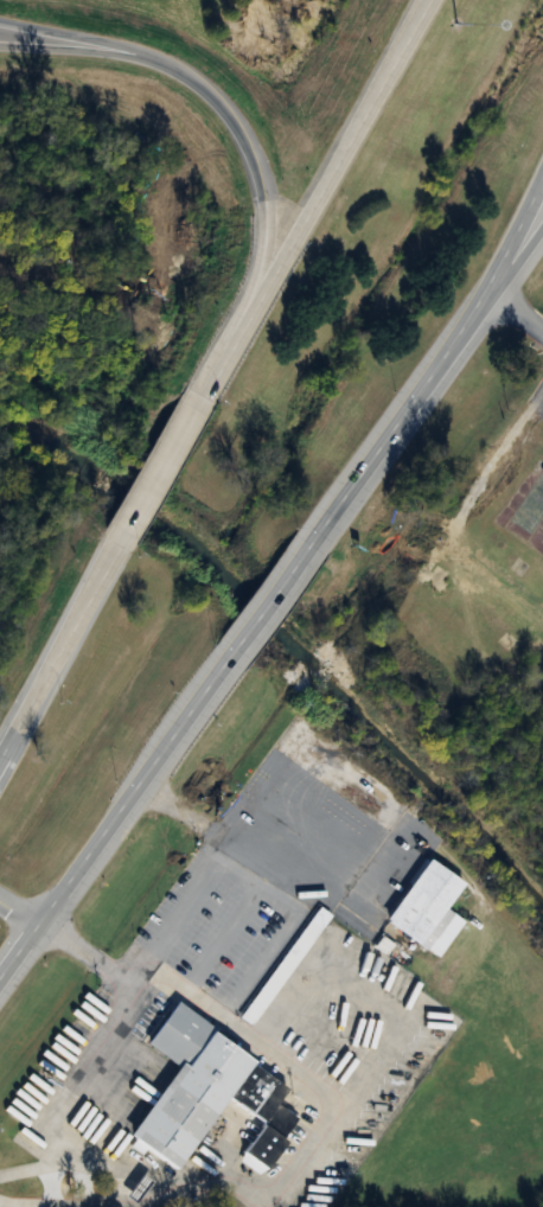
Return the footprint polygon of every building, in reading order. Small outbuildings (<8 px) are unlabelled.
[(464,884),(428,859),(387,921),(423,945),(464,884)] [(179,1066),(131,1136),(179,1169),(228,1098),(265,1124),(245,1154),(268,1169),(301,1120),(278,1105),(293,1084),(174,1005),(148,1045),(179,1066)]
